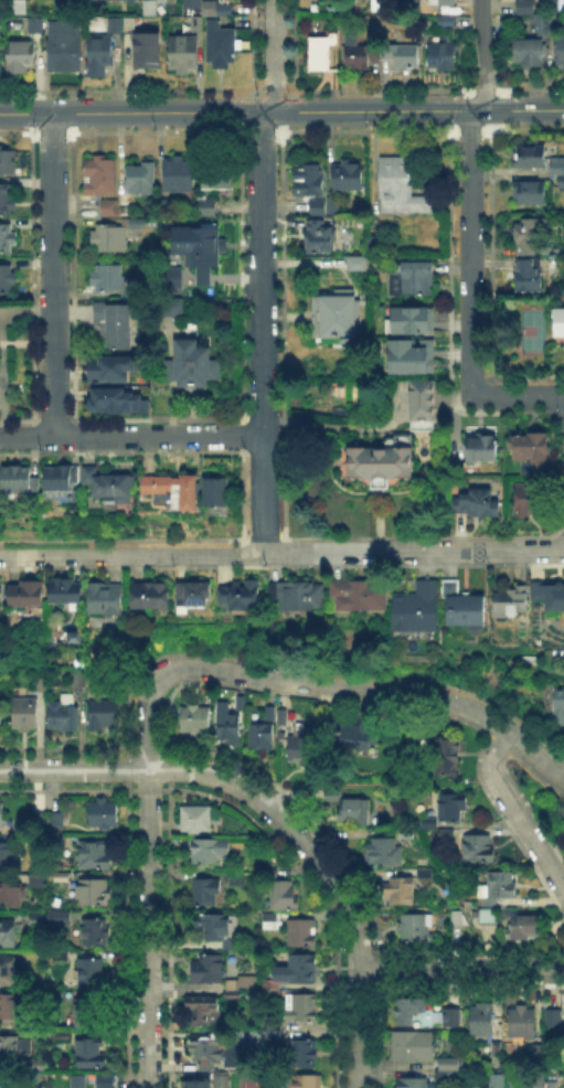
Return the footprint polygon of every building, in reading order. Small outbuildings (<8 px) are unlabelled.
[(14,11),(14,0),(24,0),(24,11),(14,11)] [(187,9),(187,0),(203,0),(202,9),(187,9)] [(202,15),(203,0),(216,0),(216,15),(202,15)] [(370,12),(370,0),(381,0),(381,12),(370,12)] [(403,9),(403,0),(421,0),(421,9),(403,9)] [(513,12),(513,0),(531,0),(531,12),(513,12)] [(552,13),(552,0),(563,0),(563,13),(552,13)] [(217,18),(219,3),(233,3),(233,18),(217,18)] [(531,30),(531,15),(546,15),(546,30),(531,30)] [(107,35),(108,17),(121,18),(121,35),(107,35)] [(192,31),(192,17),(202,17),(202,31),(192,31)] [(438,28),(438,17),(456,17),(455,28),(438,28)] [(124,32),(125,19),(134,19),(132,32),(124,32)] [(222,19),(222,31),(237,31),(237,41),(243,41),(243,52),(237,52),(237,64),(231,64),(231,71),(213,71),(213,64),(207,64),(207,19),(222,19)] [(25,34),(25,20),(43,20),(43,34),(25,34)] [(49,74),(49,21),(82,22),(82,74),(49,74)] [(563,66),(563,32),(552,32),(551,66),(563,66)] [(135,65),(135,33),(160,33),(160,65),(135,65)] [(190,36),(190,39),(196,39),(195,71),(170,71),(170,39),(178,39),(178,36),(190,36)] [(331,74),(309,74),(309,36),(338,36),(338,47),(331,47),(331,74)] [(359,36),(359,46),(368,46),(368,70),(345,70),(345,36),(359,36)] [(540,36),(540,64),(510,64),(510,38),(540,36)] [(108,76),(88,76),(88,38),(114,38),(114,66),(108,66),(108,76)] [(34,42),(35,72),(7,73),(7,43),(34,42)] [(430,44),(456,45),(456,72),(430,72),(430,44)] [(394,60),(385,60),(385,46),(417,46),(417,71),(394,71),(394,60)] [(514,169),(515,152),(520,152),(520,148),(545,148),(545,169),(514,169)] [(9,178),(0,178),(0,150),(14,150),(14,170),(13,170),(13,174),(9,174),(9,178)] [(413,156),(412,196),(428,196),(428,212),(381,212),(381,156),(413,156)] [(117,157),(117,198),(84,198),(84,181),(87,181),(87,175),(84,175),(84,157),(117,157)] [(552,157),(563,157),(563,172),(552,172),(552,157)] [(166,159),(193,159),(193,193),(166,193),(166,159)] [(204,167),(212,167),(212,159),(233,159),(233,192),(204,191),(204,167)] [(125,199),(125,163),(155,163),(155,200),(125,199)] [(360,164),(360,191),(334,191),(334,164),(360,164)] [(322,168),(322,198),(295,198),(296,168),(322,168)] [(547,183),(547,194),(552,194),(552,205),(515,204),(515,183),(547,183)] [(13,217),(0,217),(0,188),(9,188),(9,201),(13,201),(13,217)] [(327,214),(310,214),(311,199),(327,199),(327,195),(334,195),(334,214),(327,214)] [(102,218),(102,201),(118,201),(118,218),(102,218)] [(201,202),(215,203),(215,215),(201,215),(201,202)] [(324,227),(324,234),(332,234),(332,253),(308,253),(308,227),(307,227),(307,218),(332,218),(332,227),(324,227)] [(542,220),(542,254),(521,254),(521,249),(515,249),(515,225),(522,225),(522,220),(542,220)] [(127,225),(127,253),(99,253),(99,245),(91,245),(91,233),(96,233),(96,225),(127,225)] [(9,253),(0,253),(0,227),(8,227),(8,235),(14,235),(13,246),(9,246),(9,253)] [(194,280),(194,268),(187,268),(187,256),(173,256),(173,228),(220,228),(220,268),(212,268),(212,280),(194,280)] [(368,245),(368,236),(379,236),(379,245),(368,245)] [(347,271),(347,258),(365,258),(365,271),(347,271)] [(534,259),(533,268),(542,268),(542,295),(515,295),(515,259),(534,259)] [(403,297),(390,297),(390,273),(402,273),(402,262),(435,262),(434,279),(429,279),(429,296),(403,296),(403,297)] [(117,295),(96,295),(96,266),(124,266),(124,291),(117,291),(117,295)] [(179,287),(179,266),(162,266),(162,286),(179,287)] [(12,295),(0,295),(0,268),(8,268),(8,275),(15,275),(15,285),(12,285),(12,295)] [(352,290),(352,297),(357,297),(357,301),(361,301),(361,335),(357,335),(357,339),(320,339),(320,338),(311,338),(312,297),(320,297),(320,294),(334,294),(334,290),(352,290)] [(103,350),(103,333),(100,333),(100,324),(94,324),(94,305),(131,305),(131,337),(129,337),(129,350),(103,350)] [(161,316),(161,305),(182,305),(182,316),(161,316)] [(424,331),(424,307),(391,307),(391,331),(424,331)] [(554,309),(563,309),(563,336),(554,335),(554,309)] [(199,340),(199,345),(210,345),(210,361),(221,361),(221,380),(207,380),(207,387),(178,387),(178,386),(174,386),(174,381),(167,381),(167,363),(174,363),(174,339),(199,340)] [(426,349),(426,372),(391,372),(391,341),(411,341),(411,349),(426,349)] [(85,380),(124,380),(124,367),(137,367),(137,353),(85,353),(85,380)] [(411,383),(435,383),(435,433),(411,433),(411,383)] [(145,397),(150,397),(150,410),(92,410),(92,399),(92,388),(127,388),(127,391),(137,391),(137,393),(145,393),(145,397)] [(546,460),(546,473),(530,473),(530,460),(512,460),(512,436),(531,436),(531,433),(549,433),(549,461),(546,460)] [(468,461),(468,437),(497,437),(497,461),(468,461)] [(391,481),(391,492),(371,492),(371,481),(347,481),(348,449),(413,449),(413,481),(391,481)] [(99,466),(99,477),(118,477),(118,471),(127,471),(127,477),(129,477),(129,498),(93,498),(94,487),(83,487),(83,466),(99,466)] [(45,490),(45,467),(73,468),(73,490),(45,490)] [(3,492),(3,468),(33,468),(33,492),(3,492)] [(198,495),(198,511),(167,511),(167,495),(145,495),(145,477),(198,477),(198,495)] [(227,509),(227,516),(209,516),(209,509),(204,509),(204,480),(230,480),(228,509),(227,509)] [(514,512),(514,482),(554,482),(554,512),(514,512)] [(492,490),(492,501),(500,501),(500,518),(470,518),(470,514),(453,514),(453,498),(460,498),(460,493),(470,493),(470,490),(492,490)] [(73,578),(73,583),(83,583),(83,604),(50,604),(50,583),(57,583),(57,578),(73,578)] [(259,585),(259,606),(254,606),(254,614),(231,612),(231,606),(220,606),(221,585),(233,585),(233,583),(241,583),(241,585),(247,585),(247,579),(259,579),(259,585)] [(462,580),(461,595),(488,595),(488,627),(487,627),(487,628),(486,630),(486,632),(485,634),(479,637),(472,634),(471,633),(470,629),(469,626),(449,626),(450,595),(446,595),(446,580),(462,580)] [(39,582),(39,587),(43,587),(43,608),(9,608),(9,587),(19,587),(19,582),(39,582)] [(88,617),(89,582),(123,583),(123,618),(88,617)] [(312,583),(312,586),(322,586),(322,608),(312,608),(312,612),(280,612),(280,604),(269,604),(269,584),(280,584),(280,582),(312,583)] [(389,590),(389,602),(384,602),(384,611),(336,610),(336,599),(328,599),(328,582),(389,582),(389,590)] [(417,634),(392,634),(393,591),(417,591),(417,582),(438,582),(438,634),(417,634)] [(134,609),(134,583),(169,583),(169,609),(134,609)] [(179,609),(179,583),(210,583),(210,597),(207,597),(206,609),(179,609)] [(546,587),(563,587),(563,614),(545,614),(545,601),(532,601),(532,584),(546,584),(546,587)] [(517,615),(517,619),(508,619),(508,615),(494,615),(494,590),(513,590),(513,586),(528,586),(528,615),(517,615)] [(68,643),(68,632),(82,632),(82,643),(68,643)] [(67,686),(67,669),(83,670),(83,686),(67,686)] [(36,693),(36,675),(46,675),(46,693),(36,693)] [(554,690),(563,690),(563,727),(554,727),(554,690)] [(235,713),(235,695),(244,695),(244,713),(235,713)] [(13,729),(13,696),(39,696),(39,729),(13,729)] [(89,732),(89,702),(120,702),(120,732),(89,732)] [(231,703),(231,715),(240,716),(240,746),(231,746),(231,742),(219,742),(219,703),(231,703)] [(266,721),(266,705),(276,705),(276,721),(266,721)] [(79,706),(79,734),(64,734),(64,728),(50,727),(50,706),(79,706)] [(191,735),(191,732),(182,732),(182,706),(210,706),(210,732),(203,732),(203,735),(191,735)] [(278,727),(278,711),(287,711),(287,727),(278,727)] [(380,730),(373,753),(345,745),(347,739),(320,732),(326,714),(380,730)] [(249,750),(249,724),(273,725),(273,750),(249,750)] [(309,729),(309,736),(312,736),(312,760),(289,760),(289,736),(294,736),(294,729),(309,729)] [(446,733),(446,739),(460,739),(460,751),(446,751),(446,753),(433,753),(434,733),(446,733)] [(326,799),(324,788),(338,788),(339,798),(326,799)] [(461,824),(438,824),(438,796),(468,796),(468,813),(461,813),(461,824)] [(103,829),(103,828),(89,828),(89,806),(96,806),(96,799),(106,799),(106,806),(118,806),(118,828),(113,826),(113,829),(103,829)] [(341,800),(369,799),(369,820),(342,821),(341,800)] [(182,834),(182,807),(212,807),(212,834),(182,834)] [(52,829),(52,812),(65,812),(65,829),(52,829)] [(400,840),(400,828),(415,828),(415,840),(400,840)] [(492,835),(492,847),(496,847),(496,860),(465,860),(465,835),(492,835)] [(389,860),(368,860),(368,842),(374,842),(374,836),(394,836),(394,852),(389,852),(389,860)] [(193,866),(193,839),(220,839),(220,866),(193,866)] [(107,841),(107,856),(113,856),(113,868),(79,867),(79,841),(107,841)] [(14,872),(0,872),(0,843),(14,843),(14,872)] [(26,871),(26,886),(43,886),(43,871),(26,871)] [(490,873),(513,873),(512,882),(515,882),(515,899),(494,899),(494,907),(482,907),(482,898),(489,898),(490,873)] [(232,886),(232,874),(251,874),(251,886),(232,886)] [(219,908),(194,908),(194,878),(221,879),(221,894),(219,894),(219,908)] [(384,897),(384,882),(392,882),(392,878),(414,878),(414,905),(393,905),(393,897),(384,897)] [(107,879),(107,892),(110,892),(110,897),(105,897),(105,907),(82,907),(82,879),(107,879)] [(7,903),(0,903),(0,883),(20,883),(20,887),(26,887),(26,897),(20,897),(20,907),(7,907),(7,903)] [(280,883),(296,883),(295,897),(300,897),(300,911),(273,911),(273,883),(280,883)] [(25,908),(25,925),(42,925),(42,909),(25,908)] [(451,927),(451,910),(461,910),(461,927),(451,927)] [(480,925),(480,913),(496,913),(496,925),(480,925)] [(47,928),(47,914),(72,914),(72,928),(47,928)] [(434,914),(434,943),(402,943),(402,935),(398,935),(398,924),(402,924),(402,914),(434,914)] [(224,941),(201,942),(201,930),(196,930),(196,916),(231,916),(231,938),(237,938),(237,951),(224,951),(224,941)] [(513,919),(541,919),(541,941),(512,941),(513,919)] [(2,943),(0,943),(0,920),(22,920),(22,943),(12,943),(12,948),(2,948),(2,943)] [(106,920),(106,928),(110,928),(110,937),(106,937),(106,947),(83,947),(83,920),(106,920)] [(309,930),(309,936),(318,936),(318,948),(288,948),(289,920),(318,920),(318,930),(309,930)] [(14,985),(0,985),(0,955),(8,956),(8,957),(15,957),(14,985)] [(201,984),(193,984),(193,961),(201,961),(201,956),(224,956),(224,984),(201,984)] [(290,982),(274,982),(275,967),(290,967),(290,956),(316,956),(316,982),(290,982)] [(102,960),(102,972),(108,972),(108,988),(102,986),(102,989),(82,988),(82,982),(73,981),(73,971),(78,971),(78,960),(102,960)] [(257,973),(257,981),(254,981),(254,986),(226,986),(226,979),(240,979),(240,973),(257,973)] [(17,1021),(0,1021),(0,993),(17,993),(17,1000),(22,1000),(22,1016),(17,1016),(17,1021)] [(49,1003),(49,993),(63,993),(63,1003),(49,1003)] [(317,996),(317,1022),(289,1022),(289,996),(317,996)] [(204,1026),(194,1026),(194,1012),(187,1012),(187,998),(219,998),(219,1017),(214,1017),(214,1026),(204,1026)] [(396,1015),(396,1005),(398,1005),(398,999),(428,1000),(427,1024),(398,1024),(398,1015),(396,1015)] [(75,1026),(75,1000),(97,1000),(97,1026),(75,1026)] [(493,1005),(492,1038),(471,1038),(471,1005),(493,1005)] [(456,1006),(441,1006),(441,1024),(456,1024),(456,1006)] [(535,1007),(535,1039),(509,1039),(509,1007),(535,1007)] [(543,1028),(543,1010),(563,1010),(563,1028),(543,1028)] [(265,1037),(265,1023),(280,1023),(280,1037),(265,1037)] [(419,1030),(419,1034),(435,1034),(435,1063),(392,1063),(392,1030),(419,1030)] [(54,1045),(54,1034),(71,1034),(71,1045),(54,1045)] [(216,1037),(216,1042),(221,1042),(221,1048),(228,1048),(228,1062),(214,1062),(214,1070),(199,1070),(199,1063),(202,1063),(202,1062),(195,1062),(195,1053),(192,1053),(192,1035),(198,1035),(198,1037),(206,1037),(206,1034),(216,1034),(216,1037)] [(24,1063),(0,1063),(0,1035),(18,1036),(18,1049),(24,1049),(24,1063)] [(102,1046),(102,1054),(107,1054),(107,1068),(77,1068),(77,1049),(76,1049),(76,1039),(105,1039),(105,1046),(102,1046)] [(290,1066),(290,1054),(292,1054),(292,1042),(318,1042),(318,1068),(296,1068),(296,1066),(290,1066)] [(533,1058),(534,1044),(543,1044),(543,1058),(533,1058)] [(29,1070),(29,1060),(47,1060),(47,1070),(29,1070)] [(439,1060),(458,1060),(458,1077),(439,1077),(439,1060)] [(528,1086),(528,1074),(544,1074),(544,1086),(528,1086)] [(322,1075),(322,1087),(292,1087),(292,1075),(322,1075)] [(504,1075),(504,1087),(489,1087),(489,1075),(504,1075)] [(230,1076),(230,1087),(216,1087),(216,1076),(230,1076)] [(87,1077),(87,1087),(72,1087),(72,1077),(87,1077)] [(117,1077),(116,1087),(100,1087),(100,1077),(117,1077)] [(180,1087),(209,1087),(209,1079),(180,1079),(180,1087)] [(428,1079),(428,1087),(399,1087),(400,1079),(428,1079)]
